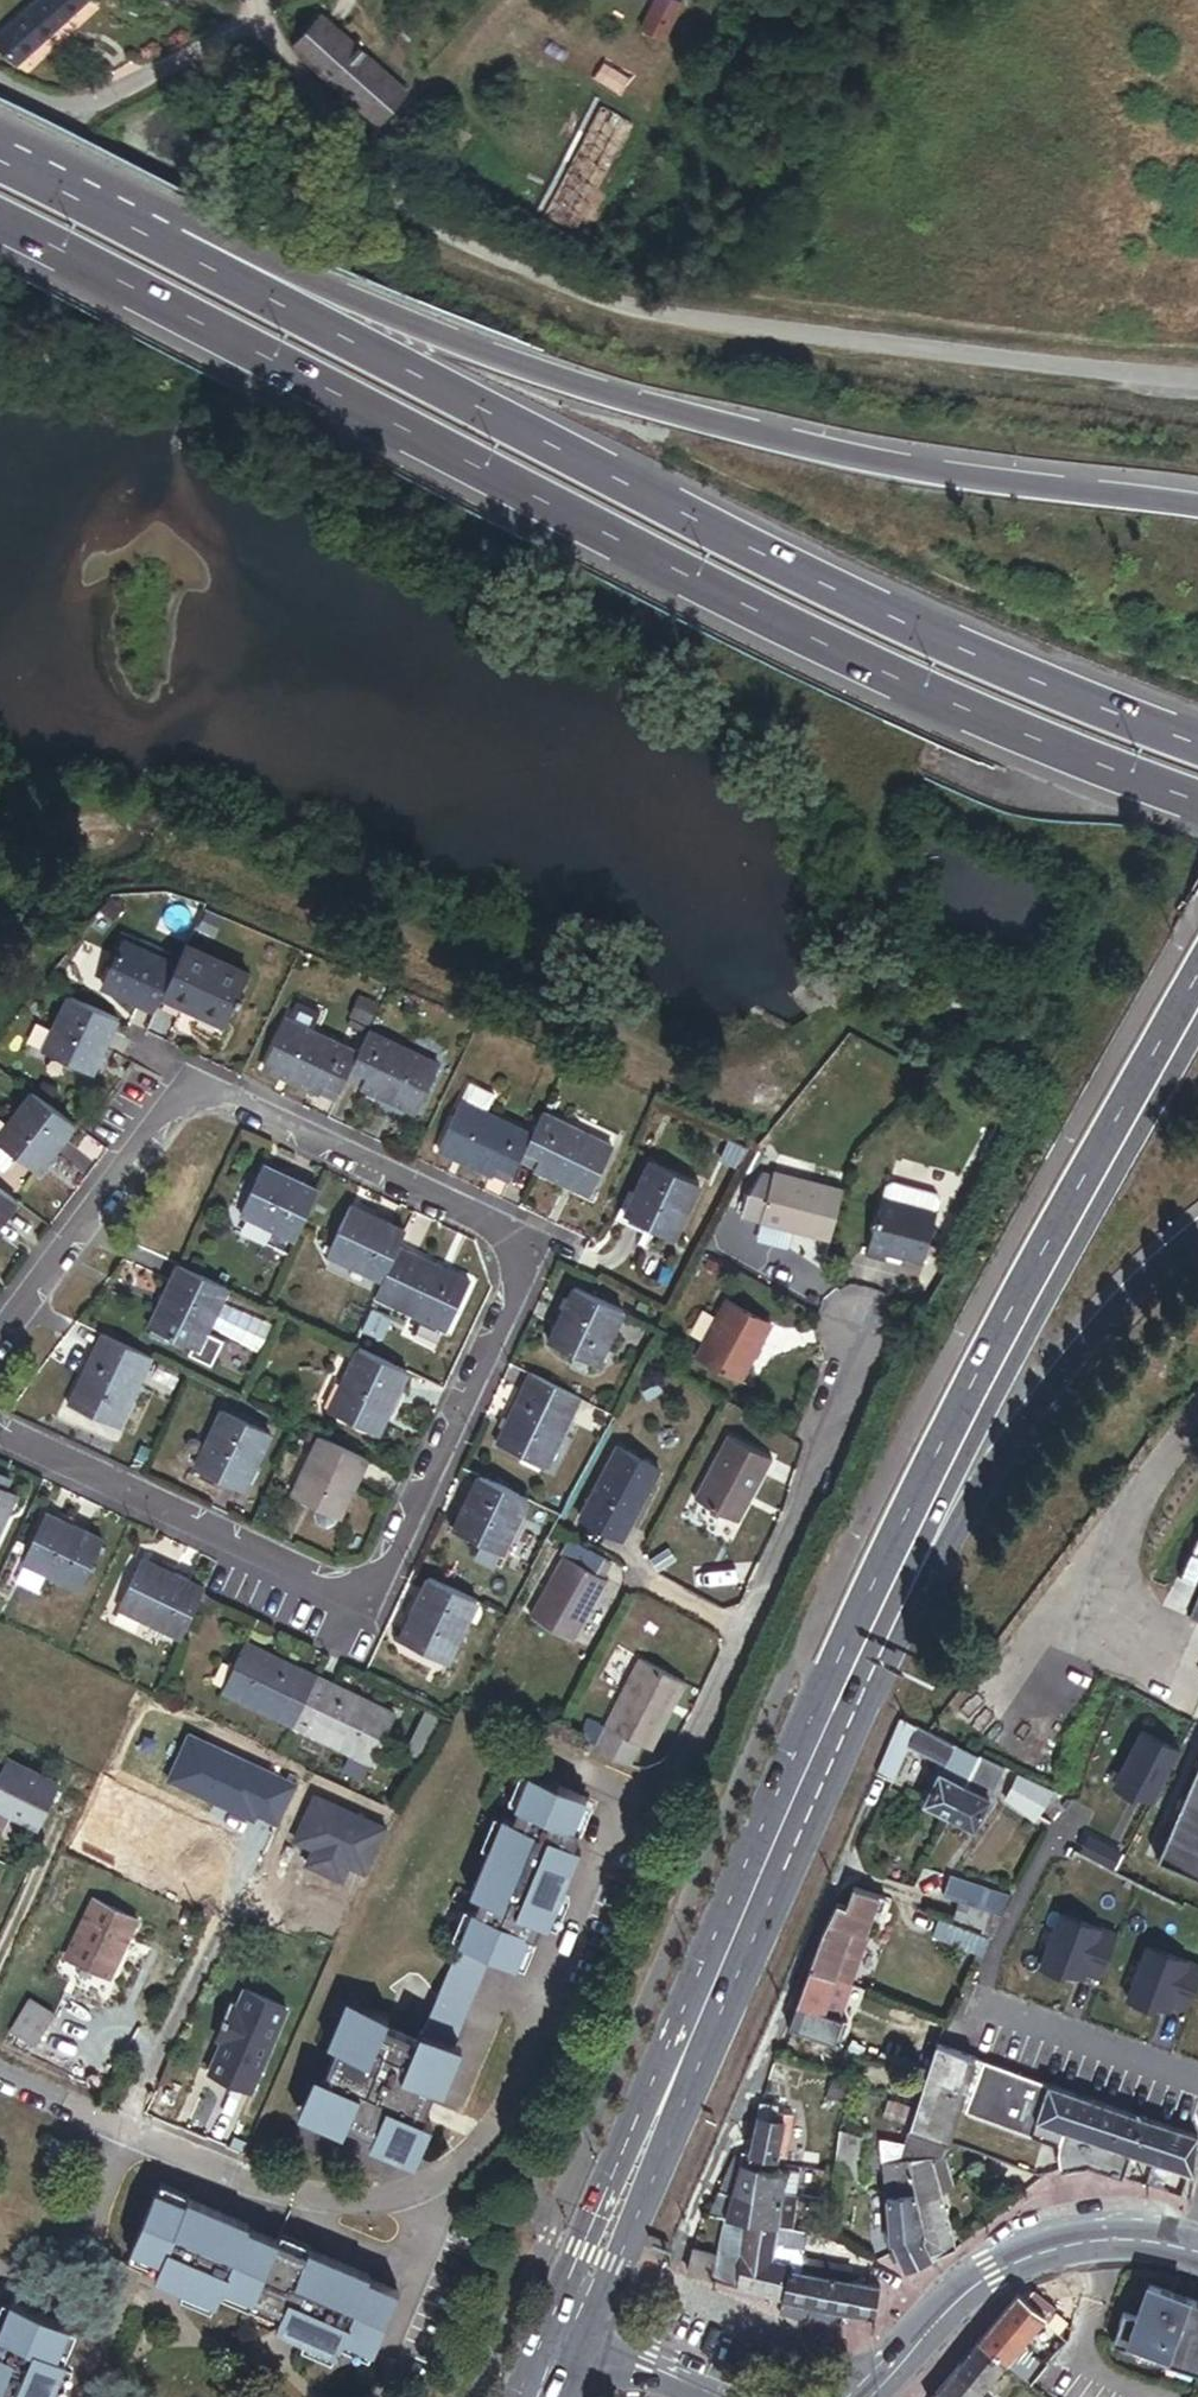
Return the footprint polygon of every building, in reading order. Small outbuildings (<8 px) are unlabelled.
[(66,30),(89,9),(82,0),(51,0),(45,6),(66,30)] [(661,0),(657,0),(639,33),(659,45),(679,10),(661,0)] [(66,30),(45,6),(0,45),(0,55),(2,57),(17,73),(66,30)] [(379,127),(408,94),(320,20),(293,52),(379,127)] [(596,108),(540,216),(571,233),(626,127),(596,108)] [(97,992),(150,1021),(158,1006),(173,977),(120,949),(97,992)] [(173,977),(158,1006),(218,1037),(243,990),(183,958),(173,977)] [(107,1023),(63,1002),(38,1055),(82,1076),(107,1023)] [(267,1076),(339,1111),(349,1091),(362,1063),(291,1028),(267,1076)] [(362,1063),(349,1091),(421,1126),(445,1078),(373,1043),(362,1063)] [(501,1108),(476,1096),(468,1112),(493,1124),(501,1108)] [(29,1097),(0,1135),(0,1151),(34,1178),(71,1130),(29,1097)] [(443,1163),(514,1197),(524,1175),(538,1147),(493,1124),(468,1112),(443,1163)] [(538,1147),(524,1175),(595,1210),(619,1161),(548,1127),(538,1147)] [(245,1223),(299,1249),(323,1200),(268,1174),(245,1223)] [(627,1229),(675,1251),(701,1198),(653,1175),(627,1229)] [(823,1250),(837,1197),(767,1178),(766,1181),(756,1179),(735,1227),(823,1250)] [(0,1194),(0,1225),(15,1205),(0,1194)] [(916,1272),(930,1222),(875,1206),(859,1263),(879,1268),(880,1262),(916,1272)] [(331,1265),(387,1291),(403,1257),(411,1241),(355,1215),(331,1265)] [(950,1230),(939,1225),(932,1241),(943,1246),(950,1230)] [(387,1291),(379,1307),(452,1341),(476,1292),(403,1257),(387,1291)] [(230,1297),(180,1272),(150,1332),(201,1357),(230,1297)] [(551,1351),(598,1374),(625,1320),(577,1296),(551,1351)] [(761,1329),(719,1307),(689,1363),(736,1388),(756,1351),(751,1348),(761,1329)] [(766,1332),(761,1329),(751,1348),(756,1351),(766,1332)] [(223,1345),(210,1339),(201,1357),(214,1363),(223,1345)] [(153,1364),(104,1340),(69,1412),(119,1436),(153,1364)] [(408,1383),(362,1360),(332,1421),(380,1443),(408,1383)] [(581,1408),(532,1384),(498,1456),(546,1479),(581,1408)] [(245,1498),(271,1443),(223,1420),(196,1475),(245,1498)] [(766,1466),(722,1443),(689,1507),(732,1530),(766,1466)] [(367,1466),(324,1446),(296,1503),(340,1523),(367,1466)] [(654,1479),(610,1455),(573,1524),(617,1548),(654,1479)] [(0,1481),(0,1493),(5,1495),(9,1485),(0,1481)] [(524,1508),(479,1486),(453,1541),(497,1563),(524,1508)] [(15,1500),(5,1495),(0,1493),(0,1533),(15,1500)] [(22,1569),(76,1595),(98,1549),(44,1523),(22,1569)] [(181,1646),(200,1605),(203,1599),(141,1569),(118,1616),(181,1646)] [(581,1613),(593,1589),(556,1570),(523,1632),(564,1654),(585,1615),(581,1613)] [(474,1609),(428,1587),(398,1649),(444,1672),(474,1609)] [(597,1591),(593,1589),(581,1613),(585,1615),(597,1591)] [(220,1702),(292,1736),(315,1686),(243,1651),(220,1702)] [(679,1690),(633,1668),(601,1735),(592,1731),(581,1756),(623,1776),(634,1753),(646,1758),(679,1690)] [(315,1686),(292,1736),(370,1772),(393,1724),(315,1686)] [(873,1784),(890,1792),(907,1758),(944,1776),(950,1764),(996,1786),(1001,1776),(982,1767),(980,1770),(900,1731),(873,1784)] [(1154,1807),(1179,1762),(1142,1742),(1115,1792),(1135,1802),(1137,1798),(1154,1807)] [(996,1786),(950,1764),(944,1776),(940,1784),(985,1806),(996,1786)] [(1152,1872),(1197,1892),(1197,1766),(1152,1872)] [(0,1778),(0,1817),(38,1835),(57,1794),(4,1769),(0,1778)] [(988,1809),(985,1806),(940,1784),(938,1782),(922,1813),(973,1839),(988,1809)] [(1042,1824),(1053,1799),(1020,1784),(1009,1809),(1042,1824)] [(478,1922),(442,2010),(471,2022),(494,1964),(516,1973),(529,1942),(535,1944),(541,1928),(549,1931),(580,1855),(574,1852),(579,1840),(572,1837),(585,1806),(534,1785),(520,1818),(524,1819),(518,1832),(508,1828),(477,1904),(488,1908),(482,1923),(478,1922)] [(291,1851),(300,1817),(197,1790),(188,1824),(291,1851)] [(991,1948),(1012,1905),(948,1885),(941,1906),(956,1912),(950,1928),(981,1939),(979,1944),(937,1929),(931,1944),(981,1964),(988,1947),(991,1948)] [(841,2031),(836,2029),(848,1995),(850,1995),(868,1946),(865,1944),(869,1933),(875,1935),(885,1908),(850,1900),(845,1915),(836,1912),(822,1941),(796,2010),(814,2018),(808,2035),(837,2045),(841,2031)] [(108,1984),(137,1928),(99,1907),(69,1963),(108,1984)] [(1084,1981),(1100,1988),(1117,1944),(1061,1923),(1041,1976),(1062,1984),(1063,1980),(1082,1987),(1084,1981)] [(1197,1991),(1197,1974),(1147,1956),(1127,2009),(1148,2017),(1150,2012),(1168,2019),(1170,2013),(1187,2020),(1197,1991)] [(291,2021),(248,2002),(241,2018),(234,2015),(227,2030),(230,2031),(222,2050),(226,2052),(212,2083),(255,2102),(291,2021)] [(38,2048),(55,2017),(28,2003),(12,2033),(38,2048)] [(471,2022),(442,2010),(435,2028),(463,2040),(471,2022)] [(379,2035),(339,2131),(422,2165),(436,2132),(427,2129),(463,2040),(435,2028),(428,2045),(424,2044),(421,2052),(389,2039),(392,2030),(359,2017),(356,2026),(379,2035)] [(307,2118),(339,2131),(379,2035),(356,2026),(329,2090),(320,2086),(307,2118)] [(974,2067),(940,2055),(912,2140),(945,2151),(957,2116),(974,2067)] [(981,2069),(974,2067),(957,2116),(964,2118),(981,2069)] [(1027,2085),(981,2069),(964,2118),(1064,2153),(1065,2149),(1073,2141),(1015,2120),(1027,2085)] [(1111,2154),(1124,2118),(1027,2085),(1015,2120),(1073,2141),(1090,2146),(1111,2154)] [(876,2110),(848,2101),(843,2119),(870,2126),(876,2110)] [(753,2160),(777,2166),(786,2128),(775,2125),(779,2111),(759,2104),(755,2120),(759,2121),(750,2160),(753,2160)] [(1151,2168),(1164,2132),(1124,2118),(1111,2154),(1129,2160),(1151,2168)] [(837,2136),(860,2143),(865,2145),(870,2126),(843,2119),(837,2136)] [(1187,2180),(1197,2147),(1197,2144),(1164,2132),(1151,2168),(1183,2179),(1187,2180)] [(855,2185),(860,2143),(837,2136),(831,2180),(855,2185)] [(945,2151),(912,2140),(906,2157),(919,2161),(933,2158),(936,2166),(939,2167),(945,2151)] [(1059,2167),(1061,2176),(1081,2171),(1090,2146),(1073,2141),(1065,2149),(1064,2153),(1059,2167)] [(1103,2178),(1111,2154),(1090,2146),(1081,2171),(1103,2178)] [(906,2157),(884,2150),(886,2203),(912,2199),(906,2164),(919,2161),(906,2157)] [(1129,2160),(1111,2154),(1103,2178),(1121,2184),(1129,2160)] [(951,2254),(953,2253),(938,2200),(947,2191),(939,2167),(936,2166),(933,2158),(919,2161),(906,2164),(912,2199),(920,2229),(930,2265),(951,2254)] [(775,2172),(777,2166),(753,2160),(752,2166),(775,2172)] [(743,2163),(737,2161),(726,2189),(736,2191),(742,2169),(743,2163)] [(742,2169),(736,2191),(782,2199),(786,2176),(742,2169)] [(1179,2204),(1187,2207),(1195,2183),(1187,2180),(1183,2179),(1181,2183),(1185,2185),(1179,2204)] [(159,2182),(136,2242),(167,2254),(161,2269),(220,2292),(226,2277),(288,2301),(282,2317),(341,2340),(347,2325),(378,2337),(402,2278),(371,2266),(372,2262),(312,2238),(310,2242),(249,2218),(251,2213),(192,2190),(190,2195),(159,2182)] [(736,2191),(726,2189),(712,2222),(727,2224),(736,2191)] [(782,2199),(736,2191),(727,2224),(748,2227),(776,2231),(782,2199)] [(817,2205),(828,2207),(830,2195),(819,2193),(817,2205)] [(790,2234),(795,2201),(782,2199),(776,2231),(790,2234)] [(920,2229),(912,2199),(886,2203),(888,2249),(888,2250),(916,2236),(914,2230),(920,2229)] [(815,2215),(826,2217),(828,2207),(817,2205),(815,2215)] [(742,2258),(748,2227),(727,2224),(719,2254),(742,2258)] [(770,2265),(776,2231),(748,2227),(742,2258),(770,2265)] [(916,2236),(930,2265),(920,2229),(914,2230),(916,2236)] [(790,2234),(776,2231),(770,2265),(790,2269),(792,2262),(798,2235),(790,2234)] [(800,2263),(807,2236),(798,2235),(792,2262),(800,2263)] [(904,2278),(930,2265),(916,2236),(888,2250),(893,2259),(898,2268),(904,2278)] [(686,2275),(711,2283),(718,2258),(692,2253),(686,2275)] [(736,2291),(742,2258),(719,2254),(718,2258),(711,2283),(736,2291)] [(872,2324),(877,2294),(847,2287),(789,2273),(790,2269),(770,2265),(742,2258),(736,2291),(736,2293),(799,2310),(872,2324)] [(893,2271),(898,2268),(893,2259),(888,2262),(893,2271)] [(800,2263),(792,2262),(790,2269),(789,2273),(847,2287),(850,2274),(800,2263)] [(1123,2314),(1113,2344),(1132,2350),(1134,2345),(1163,2355),(1161,2360),(1195,2372),(1197,2365),(1197,2303),(1149,2286),(1138,2319),(1123,2314)] [(1047,2317),(1020,2295),(980,2342),(1007,2364),(1021,2348),(1047,2317)] [(68,2354),(59,2350),(71,2320),(13,2297),(2,2327),(5,2328),(0,2342),(0,2396),(52,2396),(68,2354)] [(980,2342),(934,2396),(980,2396),(1007,2364),(980,2342)] [(1007,2364),(1025,2376),(1037,2362),(1021,2348),(1007,2364)] [(1036,2383),(1046,2371),(1037,2362),(1025,2376),(1036,2383)]
